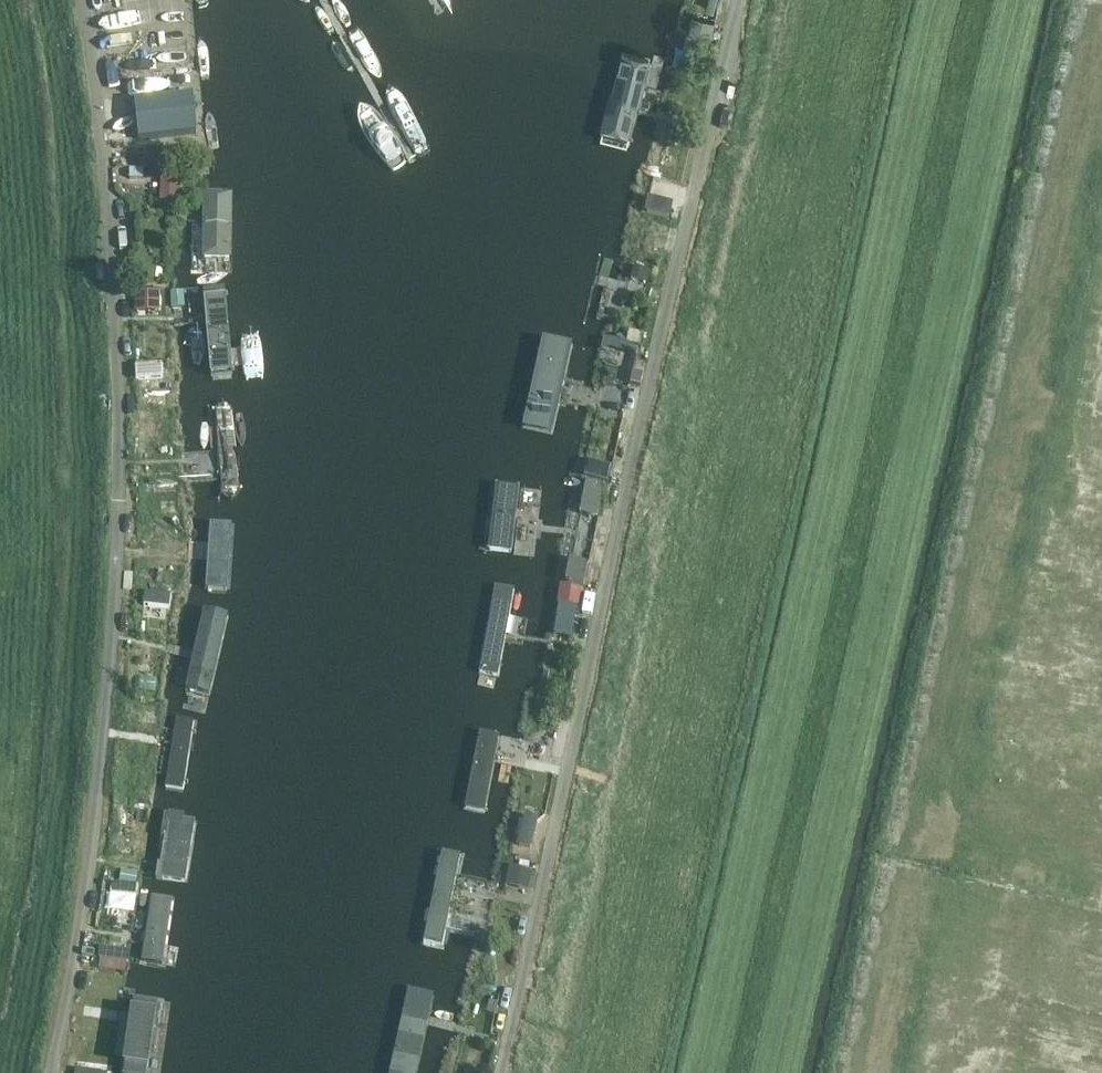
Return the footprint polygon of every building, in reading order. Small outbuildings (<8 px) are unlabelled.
[(706,9),(714,11),(717,0),(708,0),(706,9)] [(713,26),(692,21),(689,32),(710,38),(713,26)] [(651,58),(622,51),(599,144),(628,151),(637,114),(649,65),(651,58)] [(193,94),(135,101),(137,119),(139,139),(198,133),(193,94)] [(144,168),(129,168),(129,177),(144,177),(144,168)] [(178,178),(162,177),(161,193),(178,194),(178,178)] [(234,272),(235,192),(205,192),(204,272),(234,272)] [(649,200),(647,213),(668,218),(671,205),(649,200)] [(603,239),(583,234),(567,297),(563,314),(562,320),(581,325),(592,282),(594,273),(603,239)] [(648,267),(633,264),(631,278),(645,281),(648,267)] [(157,291),(143,292),(144,309),(157,309),(157,291)] [(226,294),(205,295),(211,379),(232,377),(226,294)] [(621,340),(604,336),(602,348),(618,352),(621,340)] [(573,345),(544,337),(522,428),(551,435),(559,404),(566,376),(573,345)] [(162,363),(135,364),(135,379),(162,378),(162,363)] [(151,393),(151,411),(164,411),(164,393),(151,393)] [(239,400),(213,402),(218,482),(245,480),(239,400)] [(589,461),(585,475),(608,481),(611,467),(589,461)] [(585,490),(576,488),(571,511),(596,516),(601,492),(593,490),(595,483),(587,481),(585,490)] [(512,553),(520,485),(496,482),(496,485),(488,550),(512,553)] [(226,590),(230,525),(211,524),(207,589),(226,590)] [(584,585),(589,561),(570,557),(565,581),(584,585)] [(561,583),(558,600),(559,601),(576,603),(581,604),(583,591),(571,589),(572,584),(561,583)] [(498,675),(513,588),(495,585),(479,672),(498,675)] [(571,635),(576,603),(559,601),(554,632),(571,635)] [(210,696),(228,614),(203,609),(185,691),(210,696)] [(140,676),(138,689),(154,692),(156,679),(140,676)] [(168,789),(186,791),(196,721),(178,718),(168,789)] [(463,808),(486,812),(500,736),(477,732),(463,808)] [(185,882),(194,823),(183,821),(184,811),(185,809),(167,806),(157,864),(156,875),(155,878),(185,882)] [(462,854),(441,849),(422,942),(443,946),(446,931),(457,875),(462,854)] [(531,872),(510,867),(507,882),(527,887),(531,872)] [(122,869),(120,882),(135,885),(137,872),(122,869)] [(135,884),(120,882),(112,881),(110,892),(137,896),(139,885),(135,884)] [(161,963),(171,900),(153,897),(143,960),(161,963)] [(93,949),(82,947),(81,954),(93,956),(93,953),(94,949),(93,949)] [(104,947),(102,947),(101,954),(100,957),(127,962),(129,952),(126,951),(104,947)] [(62,1065),(105,1072),(173,1072),(174,1067),(172,1056),(172,1054),(174,1048),(175,1028),(174,1017),(174,1008),(173,1001),(173,992),(174,979),(176,973),(176,971),(113,960),(83,955),(80,973),(66,1045),(62,1065)] [(436,994),(409,988),(390,1072),(418,1072),(428,1025),(431,1016),(436,994)]
